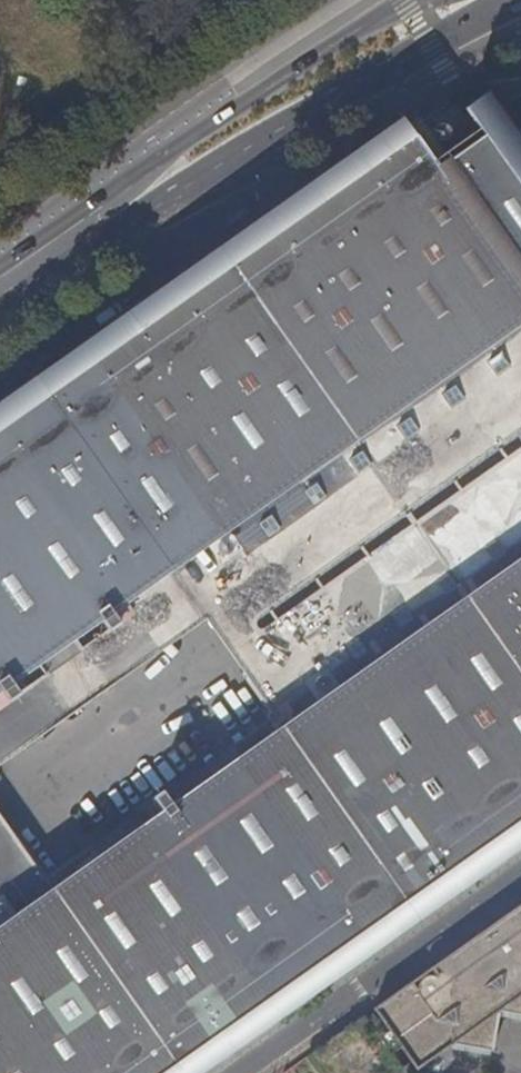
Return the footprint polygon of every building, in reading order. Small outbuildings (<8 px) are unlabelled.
[(520,387),(520,155),(502,128),(439,172),(423,149),(419,152),(411,142),(364,176),(358,167),(277,224),(282,232),(272,239),(267,231),(184,290),(189,298),(179,305),(173,297),(93,354),(99,362),(88,369),(83,361),(0,419),(7,427),(0,432),(0,443),(9,455),(11,454),(15,460),(18,458),(83,549),(97,540),(113,562),(147,538),(201,613),(520,387)] [(201,613),(207,623),(254,689),(520,499),(520,387),(201,613)] [(201,613),(147,538),(113,562),(97,540),(83,549),(18,458),(15,460),(11,454),(9,455),(0,443),(0,770),(207,623),(201,613)] [(254,689),(290,740),(306,763),(267,792),(277,806),(124,915),(113,900),(75,927),(58,903),(22,852),(0,867),(0,1072),(167,1072),(227,1031),(233,1040),(357,951),(352,943),(456,869),(462,877),(520,835),(520,499),(254,689)] [(306,763),(290,740),(58,903),(75,927),(113,900),(124,915),(277,806),(267,792),(306,763)] [(22,852),(0,820),(0,867),(22,852)] [(313,1072),(411,1072),(454,1043),(493,1051),(501,1011),(520,1015),(520,908),(304,1061),(306,1063),(313,1072)]
